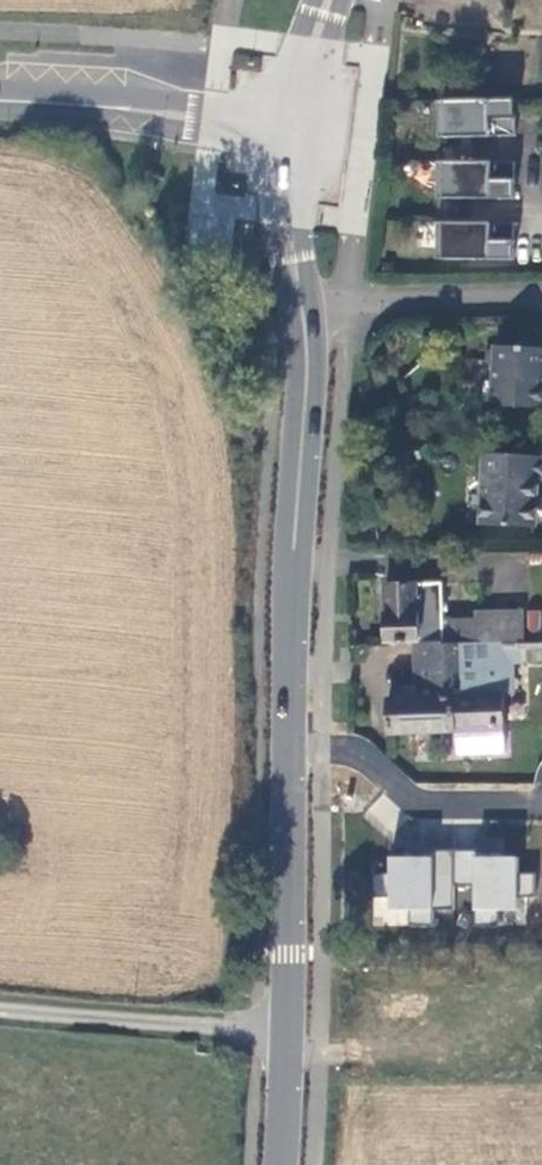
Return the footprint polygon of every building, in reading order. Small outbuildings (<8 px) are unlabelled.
[(516,99),(438,99),(438,136),(516,135),(516,99)] [(514,161),(436,160),(436,197),(513,198),(514,161)] [(512,258),(513,222),(435,221),(435,258),(512,258)] [(494,348),(492,407),(541,413),(541,352),(494,348)] [(490,455),(488,526),(539,528),(541,483),(541,458),(490,455)] [(445,647),(493,646),(524,645),(523,614),(475,614),(475,623),(443,623),(443,585),(385,585),(386,644),(414,643),(445,642),(445,647)] [(497,729),(493,646),(445,647),(445,642),(414,643),(415,696),(387,699),(389,734),(497,729)] [(521,666),(521,645),(502,646),(503,696),(515,696),(514,666),(521,666)] [(516,850),(383,856),(384,895),(373,895),(374,926),(432,924),(431,907),(455,906),(454,885),(470,884),(472,919),(518,917),(517,894),(534,893),(533,873),(517,874),(516,850)] [(409,1062),(411,995),(374,997),(373,1060),(409,1062)]
